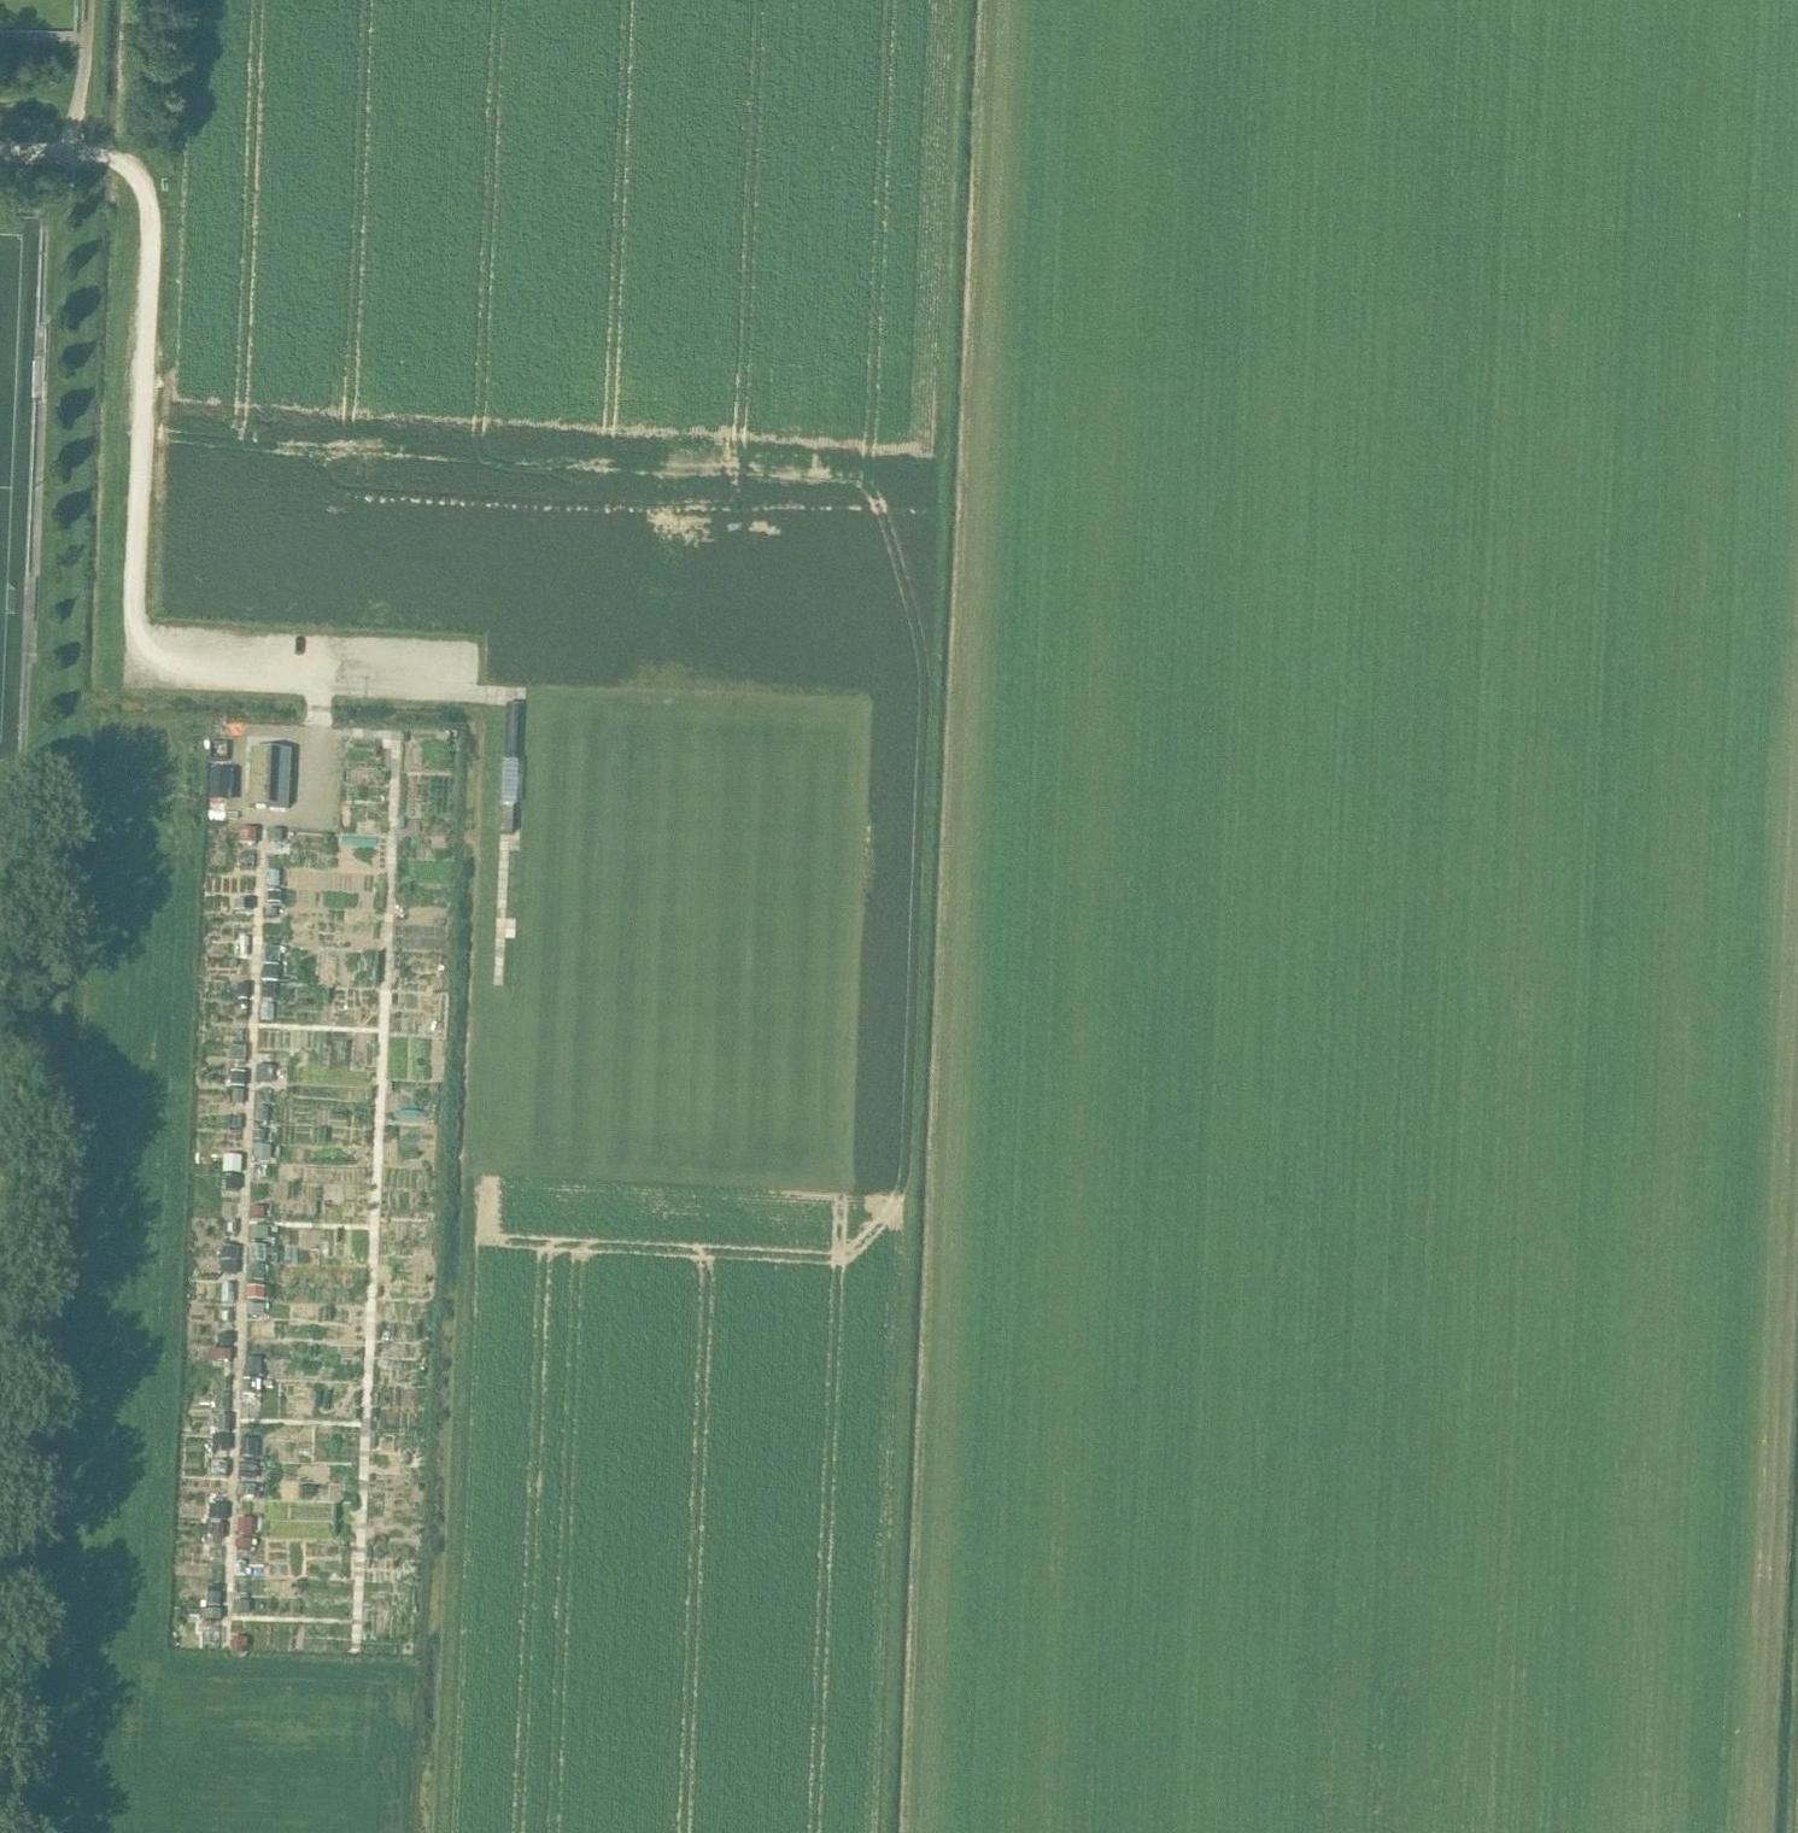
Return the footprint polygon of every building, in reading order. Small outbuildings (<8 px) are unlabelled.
[(250,791),(249,808),(287,810),(290,752),(252,750),(250,776),(256,777),(255,792),(250,791)] [(210,803),(222,803),(223,774),(211,773),(210,803)] [(247,831),(247,845),(255,845),(255,831),(247,831)] [(269,832),(269,841),(281,841),(281,833),(269,832)] [(271,856),(271,866),(283,866),(283,857),(271,856)] [(270,872),(269,888),(279,888),(280,873),(270,872)] [(269,894),(268,903),(279,903),(279,894),(269,894)] [(239,902),(239,911),(250,911),(251,903),(239,902)] [(240,938),(239,956),(248,956),(249,939),(240,938)] [(263,971),(263,981),(276,982),(277,972),(263,971)] [(239,986),(238,999),(247,1000),(248,987),(239,986)] [(262,987),(262,994),(273,995),(273,987),(262,987)] [(262,1006),(261,1020),(273,1021),(273,1006),(262,1006)] [(230,1048),(229,1062),(245,1063),(245,1048),(230,1048)] [(258,1069),(258,1079),(271,1079),(272,1070),(258,1069)] [(231,1079),(231,1086),(243,1087),(244,1081),(231,1079)] [(257,1090),(257,1103),(266,1103),(266,1091),(257,1090)] [(234,1091),(233,1102),(243,1102),(244,1092),(234,1091)] [(257,1108),(256,1123),(267,1123),(268,1109),(257,1108)] [(233,1116),(233,1129),(241,1129),(242,1117),(233,1116)] [(230,1134),(229,1149),(241,1150),(242,1135),(230,1134)] [(256,1146),(255,1155),(270,1156),(270,1147),(256,1146)] [(225,1163),(225,1173),(239,1174),(240,1164),(225,1163)] [(227,1179),(226,1190),(238,1191),(238,1179),(227,1179)] [(263,1209),(252,1209),(252,1218),(263,1218),(263,1209)] [(251,1227),(251,1242),(261,1242),(262,1228),(251,1227)] [(223,1252),(223,1260),(236,1261),(236,1252),(223,1252)] [(222,1264),(221,1273),(235,1274),(236,1265),(222,1264)] [(249,1290),(248,1300),(263,1300),(263,1290),(249,1290)] [(248,1306),(247,1317),(257,1318),(258,1306),(248,1306)] [(219,1337),(219,1346),(231,1347),(231,1338),(219,1337)] [(216,1352),(216,1361),(230,1361),(230,1353),(216,1352)] [(246,1366),(246,1376),(259,1377),(259,1366),(246,1366)] [(245,1382),(244,1396),(254,1397),(254,1382),(245,1382)] [(219,1420),(218,1434),(228,1435),(229,1421),(219,1420)] [(213,1438),(213,1448),(227,1449),(228,1439),(213,1438)] [(241,1447),(241,1457),(255,1457),(255,1448),(241,1447)] [(212,1463),(211,1477),(226,1478),(226,1463),(212,1463)] [(240,1465),(240,1474),(254,1475),(255,1465),(240,1465)] [(240,1486),(239,1497),(254,1498),(254,1487),(240,1486)] [(210,1511),(210,1521),(224,1521),(225,1511),(210,1511)] [(238,1524),(238,1535),(249,1535),(249,1524),(238,1524)] [(215,1526),(214,1538),(223,1538),(223,1527),(215,1526)] [(238,1541),(237,1550),(249,1550),(249,1541),(238,1541)] [(211,1550),(210,1563),(222,1564),(223,1551),(211,1550)] [(236,1563),(236,1575),(245,1576),(246,1563),(236,1563)] [(213,1569),(212,1584),(221,1585),(222,1570),(213,1569)] [(235,1581),(235,1596),(247,1597),(248,1581),(235,1581)] [(208,1599),(207,1606),(219,1607),(220,1595),(213,1594),(208,1599)] [(235,1604),(234,1612),(248,1613),(248,1604),(235,1604)] [(207,1612),(206,1621),(220,1621),(220,1613),(207,1612)] [(205,1632),(204,1647),(219,1647),(220,1633),(205,1632)] [(233,1640),(232,1654),(241,1655),(242,1640),(233,1640)]
